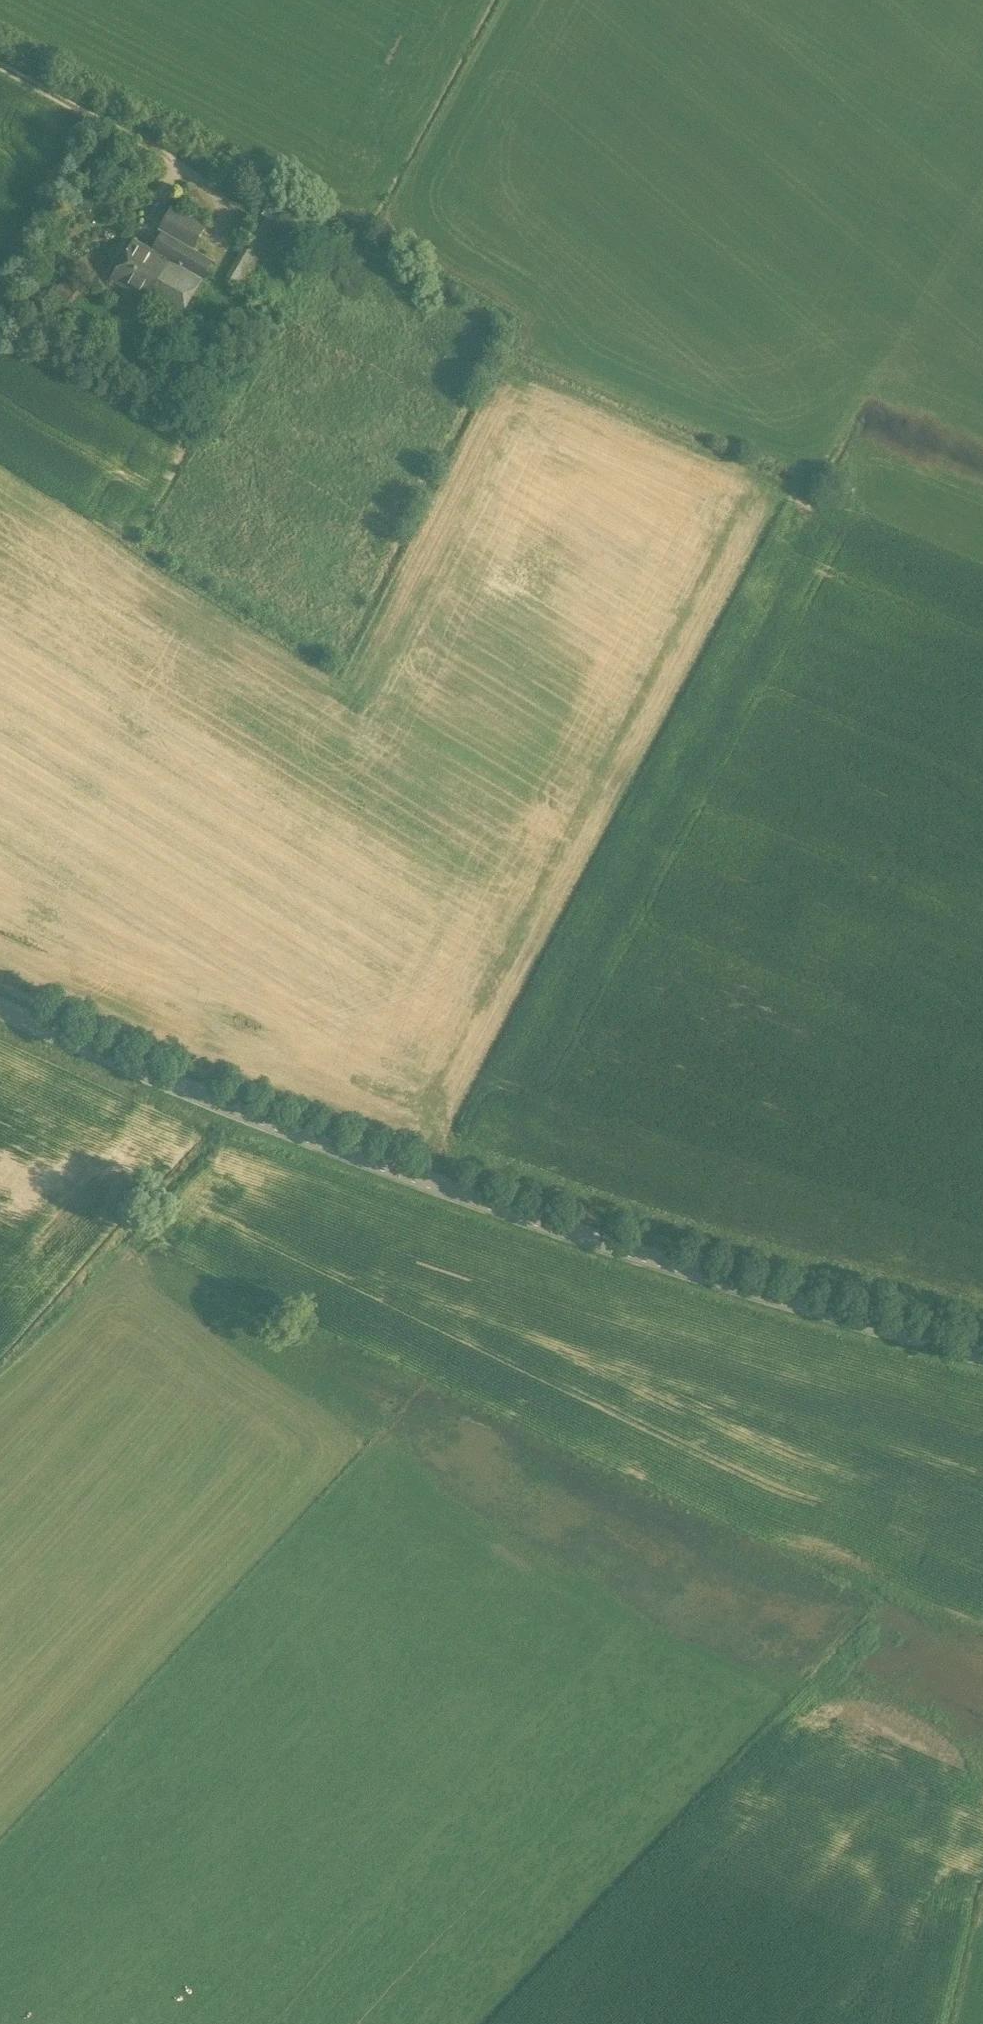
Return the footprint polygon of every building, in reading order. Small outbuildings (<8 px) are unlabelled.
[(260,216),(225,279),(249,293),(285,230),(280,227),(286,216),(267,204),(261,215),(263,216),(262,217),(260,216)] [(173,206),(158,230),(162,233),(151,250),(134,240),(110,280),(177,320),(201,280),(212,262),(192,250),(206,226),(173,206)]
